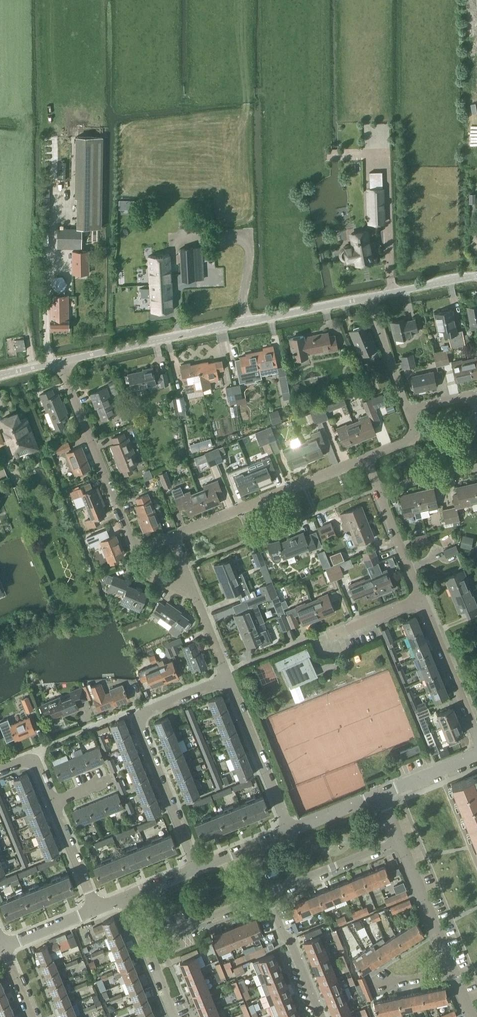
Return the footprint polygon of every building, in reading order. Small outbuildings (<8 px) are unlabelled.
[(101,228),(103,137),(76,137),(74,197),(77,197),(76,228),(101,228)] [(370,189),(371,223),(383,222),(383,189),(382,189),(381,189),(371,189),(370,189)] [(119,200),(119,208),(134,208),(134,200),(119,200)] [(57,228),(57,243),(81,244),(81,236),(81,229),(76,228),(57,228)] [(344,259),(345,259),(347,259),(347,260),(356,259),(357,264),(372,261),(366,230),(351,233),(353,245),(345,247),(345,249),(343,249),(342,250),(342,251),(341,251),(341,252),(341,253),(341,254),(341,255),(341,256),(342,256),(342,257),(343,258),(344,258),(344,259)] [(200,247),(179,248),(180,266),(201,265),(200,247)] [(88,273),(88,251),(72,251),(73,273),(88,273)] [(141,288),(141,297),(151,296),(151,311),(173,310),(169,254),(148,256),(150,288),(141,288)] [(202,280),(201,265),(180,266),(181,281),(202,280)] [(68,296),(63,296),(63,290),(67,283),(63,276),(54,276),(50,283),(54,291),(57,291),(57,296),(50,296),(51,320),(50,320),(50,330),(68,330),(68,320),(68,296)] [(467,307),(470,324),(469,324),(470,330),(476,328),(476,306),(467,307)] [(452,310),(450,310),(448,308),(442,310),(441,312),(435,313),(438,330),(444,329),(445,336),(448,335),(451,347),(465,344),(462,330),(456,332),(452,310)] [(411,333),(418,332),(415,319),(408,321),(405,322),(405,319),(391,322),(395,340),(412,336),(411,333)] [(369,333),(366,334),(363,326),(350,331),(361,356),(376,349),(369,333)] [(308,357),(308,353),(329,349),(329,352),(337,350),(335,336),(328,337),(327,333),(312,336),(312,337),(304,339),(303,336),(290,338),(294,360),(297,359),(297,360),(304,358),(308,357)] [(17,351),(26,349),(24,338),(15,340),(17,351)] [(261,375),(278,372),(272,346),(263,348),(264,350),(256,352),(259,370),(260,370),(261,375)] [(446,351),(440,352),(442,365),(449,363),(446,351)] [(240,359),(235,360),(240,382),(245,381),(245,383),(255,381),(254,379),(261,377),(261,375),(260,370),(259,370),(256,352),(248,353),(249,355),(240,357),(240,359)] [(436,366),(442,365),(439,352),(433,354),(436,366)] [(402,369),(416,365),(413,354),(401,357),(402,362),(401,362),(402,369)] [(476,377),(476,357),(475,357),(476,358),(469,360),(473,377),(476,377)] [(461,360),(452,363),(456,381),(473,377),(469,360),(462,361),(461,360)] [(218,380),(216,371),(223,370),(221,361),(214,362),(206,364),(205,362),(198,364),(203,389),(211,387),(210,382),(218,380)] [(198,364),(190,365),(189,363),(180,365),(186,393),(203,389),(198,364)] [(159,376),(154,377),(152,368),(143,370),(143,371),(129,374),(132,389),(155,384),(155,383),(161,382),(161,386),(168,385),(165,373),(159,374),(159,376)] [(413,378),(410,379),(413,390),(415,389),(416,391),(418,391),(418,392),(426,390),(425,389),(436,387),(433,372),(412,377),(413,378)] [(286,375),(278,376),(281,390),(282,395),(283,399),(290,398),(289,394),(288,389),(289,388),(286,375)] [(240,384),(233,386),(235,400),(241,398),(243,398),(240,384)] [(233,386),(225,387),(228,401),(229,401),(230,404),(236,403),(235,400),(233,386)] [(102,419),(116,414),(106,388),(90,394),(95,407),(97,407),(102,419)] [(52,422),(55,429),(64,426),(61,418),(67,416),(66,413),(67,412),(65,407),(63,407),(58,394),(54,395),(52,389),(40,394),(47,412),(49,411),(53,422),(52,422)] [(375,408),(385,404),(382,394),(371,399),(375,408)] [(183,396),(176,397),(178,411),(179,411),(185,410),(186,410),(183,396)] [(175,397),(168,399),(171,413),(175,412),(176,416),(179,416),(178,411),(176,397),(175,397)] [(375,408),(371,399),(363,402),(367,414),(359,417),(360,420),(353,423),(360,440),(376,434),(372,424),(374,423),(370,413),(376,411),(375,408)] [(322,422),(329,419),(323,405),(316,408),(322,422)] [(393,405),(385,408),(387,413),(395,410),(393,405)] [(315,424),(322,422),(316,408),(309,411),(315,424)] [(14,450),(14,449),(26,445),(29,451),(37,448),(25,418),(19,420),(16,413),(2,419),(6,430),(5,430),(9,440),(10,440),(14,450)] [(344,446),(360,440),(353,423),(346,426),(346,425),(337,428),(344,446)] [(269,442),(276,440),(271,426),(264,429),(269,442)] [(264,429),(255,432),(261,446),(269,442),(264,429)] [(300,444),(307,461),(323,455),(320,448),(325,445),(319,430),(310,434),(312,438),(307,441),(300,444)] [(130,467),(136,465),(124,434),(112,439),(114,444),(111,446),(116,460),(115,460),(120,471),(122,470),(124,475),(132,472),(130,467)] [(307,461),(300,444),(298,436),(290,440),(293,446),(284,450),(291,468),(307,461)] [(210,438),(197,442),(199,449),(212,446),(210,438)] [(55,446),(50,448),(52,454),(55,453),(57,452),(58,453),(70,448),(68,442),(67,442),(56,447),(55,447),(55,446)] [(218,447),(211,450),(217,464),(223,461),(221,455),(225,453),(223,446),(218,448),(218,447)] [(75,474),(89,468),(81,447),(67,453),(75,474)] [(210,466),(217,464),(211,450),(204,453),(210,466)] [(269,456),(248,465),(250,471),(257,488),(272,482),(269,474),(275,472),(269,456)] [(257,488),(250,471),(248,465),(228,473),(232,483),(236,482),(241,494),(257,488)] [(155,476),(156,479),(159,486),(162,485),(164,489),(172,486),(166,471),(158,474),(158,475),(155,476)] [(204,489),(197,492),(204,509),(220,503),(216,492),(221,490),(217,481),(203,486),(204,489)] [(82,486),(70,491),(72,498),(81,494),(86,506),(100,501),(98,496),(100,495),(97,487),(92,489),(90,482),(81,485),(82,486)] [(476,502),(476,495),(474,484),(457,487),(458,494),(453,496),(455,508),(450,509),(453,525),(460,524),(459,520),(457,508),(461,507),(472,504),(472,503),(476,502)] [(189,492),(183,494),(180,487),(172,490),(179,509),(185,507),(188,515),(204,509),(197,492),(190,494),(189,492)] [(429,515),(428,509),(438,507),(433,488),(417,492),(420,509),(420,510),(422,517),(429,515)] [(413,511),(420,510),(420,509),(417,492),(400,496),(405,517),(414,515),(413,511)] [(159,524),(147,494),(135,499),(138,505),(135,506),(139,516),(136,517),(143,532),(147,530),(148,532),(155,529),(154,527),(159,524)] [(97,517),(105,514),(100,501),(86,506),(91,518),(85,521),(87,527),(99,523),(97,517)] [(350,529),(367,522),(361,506),(340,515),(343,523),(342,524),(344,531),(350,528),(350,529)] [(442,528),(453,525),(450,509),(443,510),(445,520),(441,521),(442,528)] [(329,538),(336,535),(330,522),(324,525),(329,538)] [(367,522),(350,529),(353,536),(352,536),(355,545),(373,538),(367,522)] [(323,540),(329,538),(324,525),(318,528),(323,540)] [(105,529),(86,536),(90,546),(101,542),(108,560),(110,564),(118,561),(116,557),(122,554),(121,551),(123,551),(120,544),(118,544),(115,535),(109,537),(105,529)] [(281,555),(282,555),(284,558),(308,548),(309,551),(316,548),(310,535),(304,537),(302,533),(288,539),(288,540),(279,543),(279,541),(268,543),(271,558),(272,559),(273,560),(273,561),(274,561),(275,562),(276,562),(278,561),(279,561),(280,560),(280,559),(281,558),(281,556),(281,555)] [(413,545),(428,541),(426,534),(411,538),(413,545)] [(446,557),(459,552),(456,545),(443,551),(446,557)] [(363,561),(376,555),(374,548),(361,554),(363,561)] [(324,550),(317,553),(323,568),(330,565),(324,550)] [(257,567),(265,564),(259,551),(252,554),(257,567)] [(376,555),(363,561),(366,567),(367,566),(371,578),(378,594),(394,588),(386,570),(381,572),(377,562),(379,562),(376,555)] [(237,575),(237,574),(234,568),(235,567),(232,558),(214,566),(220,581),(237,575)] [(337,579),(344,576),(339,562),(332,565),(337,579)] [(330,582),(337,579),(332,565),(325,568),(330,582)] [(452,595),(469,588),(466,581),(467,581),(463,571),(445,578),(452,595)] [(237,575),(220,581),(227,598),(237,593),(238,597),(239,596),(241,602),(245,601),(245,600),(256,596),(254,590),(250,592),(246,583),(243,575),(242,572),(238,574),(237,574),(237,575)] [(104,575),(100,577),(102,583),(105,582),(105,581),(109,583),(111,584),(108,591),(114,594),(115,591),(119,593),(119,592),(125,595),(121,603),(132,608),(139,611),(146,594),(128,586),(130,583),(114,576),(113,578),(112,577),(108,576),(107,577),(104,575)] [(355,583),(349,586),(353,597),(359,595),(362,601),(378,594),(371,578),(364,580),(364,579),(355,583)] [(272,581),(258,587),(261,594),(267,592),(275,589),(272,581)] [(474,594),(472,595),(469,588),(452,595),(459,611),(465,609),(468,615),(476,611),(476,602),(474,594)] [(256,596),(245,600),(245,601),(248,610),(249,610),(257,606),(258,606),(257,603),(264,601),(278,595),(275,589),(267,592),(261,594),(256,596)] [(319,618),(334,612),(327,594),(318,598),(318,599),(312,602),(319,618)] [(296,607),(286,611),(287,614),(293,612),(294,616),(298,614),(303,625),(319,618),(312,602),(305,604),(305,603),(296,607)] [(172,624),(168,630),(176,636),(182,628),(186,631),(191,623),(187,620),(187,619),(175,611),(176,610),(167,603),(164,606),(159,603),(152,613),(158,618),(160,616),(172,624)] [(248,610),(234,616),(236,616),(238,622),(237,623),(240,631),(240,632),(257,625),(264,622),(260,613),(257,606),(249,610),(248,610)] [(287,614),(286,615),(291,627),(298,625),(294,616),(293,612),(287,614)] [(284,613),(277,616),(283,631),(290,628),(284,613)] [(407,636),(421,630),(415,617),(402,622),(407,636)] [(257,625),(240,632),(244,639),(245,640),(247,645),(247,647),(246,647),(247,647),(259,642),(261,646),(272,641),(267,629),(260,631),(257,625)] [(387,644),(393,641),(388,628),(381,631),(387,644)] [(412,647),(426,641),(421,630),(407,636),(412,647)] [(177,646),(183,644),(180,638),(168,643),(172,655),(179,652),(177,646)] [(417,658),(430,652),(426,641),(412,647),(417,658)] [(168,657),(172,655),(168,643),(163,645),(168,657)] [(194,643),(182,648),(192,672),(206,666),(201,653),(199,654),(194,643)] [(307,657),(310,656),(307,647),(274,662),(278,670),(283,668),(291,685),(315,675),(307,657)] [(421,668),(435,663),(430,652),(417,658),(421,668)] [(159,667),(164,681),(169,679),(170,681),(178,678),(171,662),(164,665),(163,661),(159,663),(158,660),(157,661),(157,662),(158,664),(159,667)] [(425,679),(439,673),(435,663),(421,668),(425,679)] [(158,664),(138,672),(142,682),(148,679),(151,686),(164,681),(159,667),(158,664)] [(430,690),(443,684),(439,673),(425,679),(428,684),(424,686),(426,691),(430,689),(430,690)] [(109,690),(110,693),(105,695),(100,684),(90,688),(89,684),(82,687),(87,699),(94,697),(94,699),(98,711),(115,704),(116,705),(128,700),(122,685),(109,690)] [(443,684),(430,690),(434,701),(448,696),(443,684)] [(76,704),(87,699),(82,687),(70,692),(72,696),(61,701),(60,698),(48,702),(47,701),(41,703),(46,714),(52,712),(54,716),(66,711),(67,714),(78,709),(76,704)] [(221,696),(208,701),(213,712),(226,707),(221,696)] [(414,696),(409,698),(416,714),(428,709),(428,707),(427,707),(425,701),(417,704),(414,696)] [(27,712),(32,709),(28,697),(22,700),(27,712)] [(226,707),(213,712),(217,724),(231,718),(230,716),(226,707)] [(442,727),(458,720),(453,708),(437,714),(442,727)] [(428,709),(416,714),(418,719),(431,714),(428,709)] [(161,720),(155,722),(160,736),(173,731),(168,717),(163,719),(161,720)] [(0,722),(0,725),(7,741),(14,738),(15,739),(18,738),(18,740),(25,737),(25,736),(34,732),(29,718),(10,725),(8,719),(0,722)] [(231,718),(217,724),(222,735),(235,730),(231,718)] [(124,720),(98,731),(99,734),(109,729),(110,732),(112,731),(115,737),(128,732),(124,720)] [(458,720),(442,727),(447,739),(447,740),(449,745),(460,741),(458,735),(463,733),(458,720)] [(235,730),(222,735),(227,746),(240,741),(235,730)] [(173,731),(160,736),(165,747),(178,742),(178,741),(173,731)] [(429,747),(436,744),(431,731),(424,734),(429,747)] [(128,732),(115,737),(119,748),(133,743),(128,732)] [(98,736),(101,743),(108,740),(108,739),(107,738),(105,739),(103,734),(98,736)] [(108,740),(101,743),(104,750),(108,748),(106,742),(109,741),(108,740)] [(231,758),(245,752),(240,741),(227,746),(231,758)] [(178,742),(165,747),(169,758),(182,753),(179,745),(178,742)] [(133,743),(119,748),(124,760),(137,754),(133,743)] [(98,748),(82,755),(88,769),(102,763),(104,762),(98,748)] [(231,758),(225,760),(230,770),(232,769),(235,768),(236,769),(249,763),(245,752),(231,758)] [(182,753),(169,758),(173,769),(187,763),(182,753)] [(137,754),(124,760),(129,771),(142,766),(137,754)] [(82,755),(68,760),(74,775),(88,769),(82,755)] [(60,780),(74,775),(68,760),(54,766),(60,780)] [(187,763),(173,769),(178,780),(191,774),(187,763)] [(235,768),(232,769),(233,774),(237,772),(240,780),(254,774),(251,768),(249,763),(236,769),(235,768)] [(142,766),(129,771),(133,783),(147,777),(142,766)] [(18,791),(32,785),(27,774),(14,780),(18,791)] [(191,774),(178,780),(182,790),(200,783),(198,778),(193,779),(191,774)] [(451,784),(476,848),(476,787),(475,782),(476,781),(476,774),(451,784)] [(147,777),(133,783),(138,794),(151,789),(147,777)] [(200,783),(182,790),(186,801),(200,796),(199,793),(197,789),(202,787),(200,783)] [(32,785),(18,791),(23,802),(36,797),(32,785)] [(151,789),(138,794),(143,806),(156,800),(151,789)] [(116,794),(102,800),(108,815),(123,808),(117,794),(116,794)] [(36,797),(23,802),(27,813),(41,808),(36,797)] [(268,811),(263,797),(256,799),(255,797),(246,801),(246,803),(240,806),(246,820),(268,811)] [(102,800),(87,806),(93,820),(108,815),(102,800)] [(156,800),(143,806),(147,817),(161,812),(156,800)] [(87,806),(73,812),(79,826),(93,820),(87,806)] [(246,820),(240,806),(234,808),(233,806),(224,810),(224,812),(218,815),(224,829),(246,820)] [(28,814),(23,816),(26,823),(27,823),(28,826),(45,819),(41,808),(27,813),(28,814)] [(224,829),(218,815),(212,817),(211,815),(206,817),(202,819),(202,821),(196,824),(201,838),(224,829)] [(45,819),(28,826),(30,831),(34,830),(35,832),(36,836),(50,830),(45,819)] [(50,830),(36,836),(39,842),(41,847),(54,841),(50,830)] [(176,848),(170,835),(163,838),(162,836),(157,838),(151,840),(152,842),(145,845),(150,858),(176,848)] [(54,841),(41,847),(45,858),(59,853),(54,841)] [(150,858),(145,845),(138,848),(137,846),(131,848),(126,850),(127,853),(120,855),(125,868),(150,858)] [(125,868),(120,855),(113,858),(112,856),(101,860),(102,863),(95,866),(100,879),(125,868)] [(383,882),(390,879),(385,867),(373,871),(379,884),(378,884),(380,889),(385,887),(383,882)] [(367,888),(378,884),(379,884),(373,871),(362,876),(367,888)] [(74,889),(68,875),(61,878),(60,876),(51,879),(52,881),(46,884),(51,898),(74,889)] [(356,893),(367,888),(362,876),(351,880),(356,893)] [(345,897),(356,893),(351,880),(340,885),(345,897)] [(29,907),(51,898),(46,884),(39,886),(38,884),(29,888),(29,890),(23,893),(29,907)] [(334,902),(345,897),(340,885),(329,889),(334,902)] [(323,907),(334,902),(329,889),(318,894),(323,907)] [(396,902),(408,897),(406,891),(396,894),(394,896),(396,902)] [(29,907),(23,893),(17,895),(16,893),(7,897),(8,899),(1,902),(6,916),(29,907)] [(311,911),(323,907),(318,894),(306,899),(311,911)] [(390,904),(396,902),(394,896),(388,898),(390,904)] [(301,915),(311,911),(306,899),(295,903),(297,907),(291,909),(296,921),(302,919),(301,915)] [(398,911),(412,906),(409,900),(396,905),(398,911)] [(392,914),(398,911),(396,905),(390,908),(392,914)] [(117,927),(114,918),(102,923),(103,924),(93,928),(95,934),(106,930),(108,937),(112,949),(125,943),(120,932),(119,932),(117,927)] [(251,938),(262,934),(256,919),(245,924),(251,938)] [(361,919),(353,923),(357,930),(363,927),(364,926),(361,919)] [(413,941),(423,935),(416,923),(406,929),(413,941)] [(240,943),(251,938),(245,924),(234,928),(240,943)] [(230,947),(240,943),(234,928),(224,932),(230,947)] [(308,953),(327,945),(320,928),(305,934),(307,940),(304,942),(308,953)] [(340,940),(337,932),(335,929),(331,931),(335,942),(340,940)] [(403,947),(413,941),(406,929),(396,936),(403,947)] [(232,950),(230,947),(224,932),(213,937),(220,955),(232,950)] [(393,954),(403,947),(396,936),(385,942),(393,954)] [(382,960),(393,954),(385,942),(375,949),(382,960)] [(50,953),(60,948),(58,943),(48,947),(47,945),(36,950),(39,958),(40,958),(42,964),(41,964),(45,976),(58,971),(53,959),(53,960),(50,953)] [(117,960),(130,955),(125,943),(112,949),(117,960)] [(326,946),(327,946),(327,945),(308,953),(313,963),(327,958),(328,958),(331,957),(326,946)] [(382,960),(375,949),(373,946),(364,952),(372,966),(382,960)] [(195,957),(199,956),(197,950),(181,956),(183,962),(180,963),(185,974),(199,968),(195,957)] [(362,973),(372,966),(364,952),(353,959),(362,973)] [(257,973),(278,965),(273,954),(253,962),(257,973)] [(130,955),(117,960),(121,970),(121,971),(134,966),(130,955)] [(332,968),(328,958),(327,958),(313,963),(317,974),(332,968)] [(236,976),(241,975),(245,973),(242,965),(238,967),(233,969),(236,976)] [(262,984),(282,976),(278,965),(257,973),(262,984)] [(121,970),(114,973),(116,978),(123,975),(126,982),(139,977),(134,966),(121,971),(121,970)] [(189,985),(204,979),(199,968),(185,974),(189,985)] [(321,985),(336,979),(332,968),(317,974),(321,985)] [(50,987),(62,982),(58,971),(45,976),(50,987)] [(266,995),(286,987),(282,976),(262,984),(266,995)] [(139,977),(126,982),(126,983),(131,995),(144,990),(139,978),(139,977)] [(193,995),(208,989),(204,979),(189,985),(193,995)] [(326,996),(340,990),(336,979),(321,985),(326,996)] [(55,999),(67,994),(62,982),(50,987),(55,999)] [(270,1006),(291,998),(286,987),(266,995),(270,1006)] [(344,988),(340,990),(326,996),(330,1006),(345,1000),(348,999),(344,988)] [(433,991),(436,1003),(448,1001),(445,988),(433,991)] [(198,1006),(212,1000),(208,989),(193,995),(198,1006)] [(136,1006),(148,1001),(144,990),(131,995),(136,1006)] [(424,1006),(436,1003),(433,991),(421,993),(424,1006)] [(9,1004),(5,992),(0,994),(0,1007),(9,1004)] [(412,1009),(424,1006),(421,993),(409,996),(412,1009)] [(60,1010),(72,1006),(67,994),(55,999),(60,1010)] [(400,1011),(412,1009),(409,996),(398,998),(400,1011)] [(275,1016),(295,1008),(291,998),(270,1006),(275,1016)] [(398,998),(386,1001),(389,1016),(394,1016),(401,1014),(400,1011),(398,998)] [(349,999),(348,999),(345,1000),(330,1006),(334,1016),(336,1016),(353,1010),(349,999)] [(202,1016),(217,1011),(212,1000),(198,1006),(202,1016)] [(153,1013),(148,1001),(136,1006),(140,1016),(142,1016),(153,1013)] [(389,1016),(386,1001),(374,1003),(377,1016),(389,1016)] [(14,1015),(9,1004),(0,1007),(0,1016),(9,1016),(14,1015)] [(72,1006),(60,1010),(62,1016),(77,1016),(72,1006)] [(295,1008),(275,1016),(299,1016),(295,1008)]
